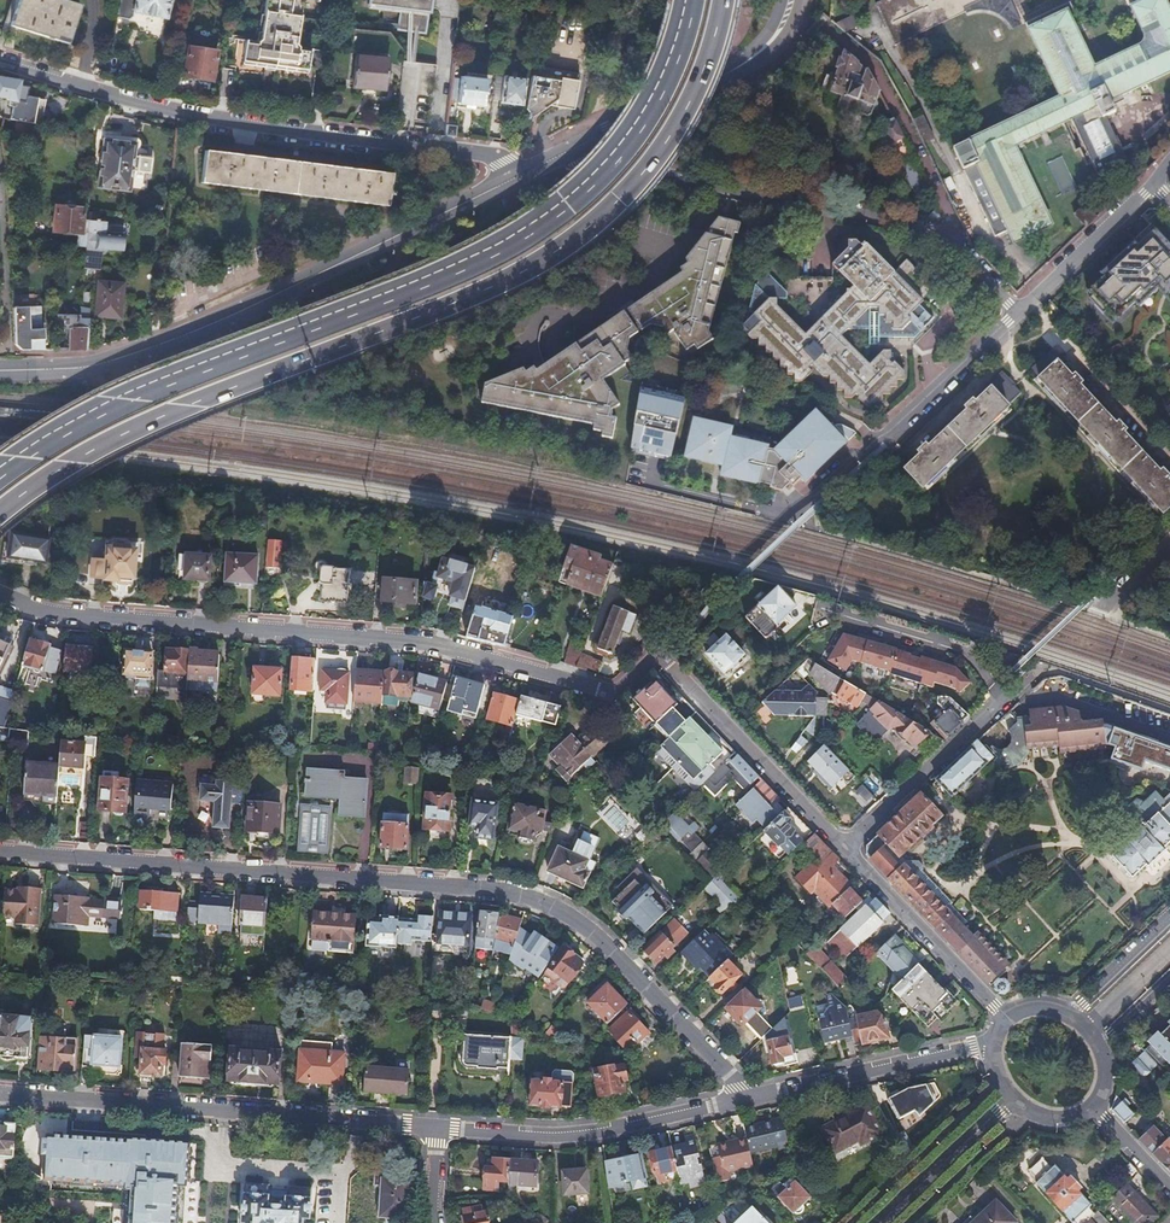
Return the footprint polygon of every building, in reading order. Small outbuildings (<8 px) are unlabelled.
[(19,1),(10,26),(67,46),(80,9),(53,0),(15,0),(19,1)] [(114,17),(127,20),(131,17),(132,13),(135,0),(118,0),(114,17)] [(132,13),(165,19),(169,0),(135,0),(132,13)] [(244,58),(309,66),(312,48),(300,46),(301,37),(298,34),(302,3),(306,0),(269,0),(265,30),(261,33),(259,40),(247,38),(244,58)] [(368,5),(401,9),(400,29),(427,32),(430,0),(369,0),(368,5)] [(965,9),(963,6),(976,0),(872,0),(892,42),(965,9)] [(1021,20),(1058,100),(951,150),(964,177),(993,238),(1007,231),(1013,243),(1051,225),(1015,147),(1071,121),(1098,177),(1126,163),(1104,115),(1116,109),(1111,98),(1169,69),(1169,15),(1163,0),(1139,0),(1135,2),(1129,5),(1144,40),(1091,65),(1062,2),(1045,8),(1021,20)] [(965,9),(966,9),(971,7),(975,7),(978,7),(982,7),(988,8),(992,10),(995,11),(998,13),(1001,15),(1004,17),(1006,20),(1008,23),(1010,25),(1020,20),(1017,14),(1011,0),(976,0),(963,6),(965,9)] [(1017,14),(1020,20),(1021,20),(1045,8),(1042,2),(1017,14)] [(107,49),(104,64),(118,67),(121,52),(107,49)] [(216,55),(187,50),(183,76),(212,80),(216,55)] [(867,73),(843,53),(833,78),(824,74),(818,89),(838,98),(835,109),(865,121),(868,119),(878,93),(867,73)] [(357,57),(354,88),(385,92),(388,60),(357,57)] [(577,75),(531,67),(523,111),(530,119),(537,114),(538,106),(546,108),(563,111),(572,104),(577,75)] [(6,98),(6,99),(10,100),(9,104),(13,105),(10,119),(16,120),(33,122),(41,123),(45,101),(27,97),(28,88),(19,86),(20,82),(0,77),(0,97),(6,98)] [(488,113),(492,86),(459,82),(456,108),(488,113)] [(503,82),(499,108),(520,111),(524,85),(503,82)] [(570,112),(572,104),(563,111),(570,112)] [(33,122),(16,120),(12,141),(30,144),(33,122)] [(912,166),(914,165),(892,122),(881,127),(891,147),(884,150),(889,159),(894,161),(910,166),(912,166)] [(446,126),(444,137),(452,138),(453,127),(446,126)] [(102,140),(98,186),(129,189),(130,169),(148,171),(149,156),(145,155),(145,152),(137,152),(137,155),(132,155),(133,143),(102,140)] [(205,152),(201,184),(386,207),(390,175),(205,152)] [(909,172),(910,166),(894,161),(893,167),(909,172)] [(76,234),(75,248),(84,249),(86,231),(87,218),(88,211),(88,204),(80,203),(74,196),(65,195),(58,202),(58,206),(54,206),(52,232),(76,234)] [(1074,216),(1086,228),(1097,219),(1084,206),(1074,216)] [(100,212),(88,211),(87,218),(99,219),(100,212)] [(105,233),(106,220),(99,219),(87,218),(86,231),(84,249),(83,267),(82,273),(87,273),(87,267),(94,268),(96,247),(101,248),(112,249),(122,250),(124,235),(105,233)] [(523,371),(485,386),(482,405),(594,427),(593,432),(603,434),(602,439),(613,441),(616,420),(612,419),(613,414),(611,413),(620,407),(603,382),(625,367),(624,365),(632,360),(630,357),(636,353),(635,352),(635,351),(635,350),(636,349),(636,348),(636,347),(636,346),(637,345),(637,344),(637,343),(638,343),(638,342),(639,341),(639,340),(640,340),(640,339),(641,339),(641,338),(642,338),(643,338),(643,337),(644,337),(645,336),(646,336),(647,336),(648,335),(649,335),(650,335),(651,335),(652,335),(653,335),(654,335),(655,335),(656,336),(657,336),(658,336),(658,337),(659,337),(660,337),(665,334),(667,336),(675,330),(677,333),(674,335),(685,352),(693,347),(696,351),(712,340),(707,333),(735,235),(738,235),(740,225),(718,220),(685,262),(688,265),(680,270),(683,274),(536,373),(534,369),(526,374),(523,371)] [(1087,291),(1091,296),(1088,299),(1093,304),(1102,314),(1111,323),(1133,302),(1137,306),(1157,288),(1162,283),(1169,292),(1169,246),(1151,226),(1114,260),(1113,259),(1099,272),(1103,277),(1087,291)] [(866,334),(866,342),(883,342),(911,343),(918,337),(911,329),(923,317),(917,311),(920,307),(917,304),(931,291),(906,264),(893,277),(866,247),(861,252),(855,245),(846,246),(846,252),(830,268),(851,291),(842,300),(834,300),(834,306),(827,307),(826,314),(819,314),(820,321),(800,339),(773,309),(774,301),(783,302),(783,295),(762,273),(761,274),(760,275),(759,276),(759,277),(758,277),(758,278),(757,278),(757,279),(756,280),(756,281),(755,282),(755,283),(754,284),(754,285),(754,286),(753,286),(753,287),(753,288),(747,311),(751,315),(749,317),(756,324),(743,337),(747,342),(753,342),(753,349),(760,349),(759,356),(767,357),(767,364),(775,364),(774,371),(782,371),(781,378),(788,379),(788,387),(796,386),(810,372),(817,380),(824,381),(824,388),(830,389),(831,395),(837,396),(838,403),(846,403),(848,401),(860,415),(868,415),(868,409),(875,409),(876,401),(882,401),(883,394),(890,394),(890,387),(898,387),(899,378),(886,365),(887,356),(878,356),(864,369),(837,339),(844,333),(849,334),(849,333),(866,334)] [(98,277),(95,311),(120,313),(123,279),(98,277)] [(89,296),(81,295),(79,309),(88,309),(89,296)] [(31,308),(13,309),(15,345),(21,351),(46,351),(44,325),(31,325),(31,308)] [(43,308),(31,308),(31,325),(44,325),(43,308)] [(88,350),(88,320),(88,309),(79,309),(79,317),(78,317),(56,316),(56,330),(72,330),(72,350),(88,350)] [(159,330),(161,312),(149,312),(148,334),(159,330)] [(930,325),(923,317),(911,329),(918,337),(930,325)] [(1031,368),(1040,378),(1035,383),(1158,516),(1169,505),(1169,479),(1051,351),(1031,368)] [(999,373),(900,466),(922,490),(1008,409),(1005,406),(1018,393),(999,373)] [(657,394),(640,391),(630,450),(671,459),(683,405),(656,399),(657,394)] [(684,401),(657,394),(656,399),(683,405),(684,401)] [(769,490),(782,492),(789,485),(792,488),(801,480),(805,484),(845,443),(815,412),(774,452),(767,451),(768,448),(762,446),(763,443),(735,437),(733,444),(729,443),(732,430),(693,421),(684,460),(722,468),(720,478),(759,487),(760,485),(770,487),(769,490)] [(834,427),(833,427),(848,441),(855,433),(852,431),(848,429),(844,427),(839,426),(834,427)] [(48,538),(6,531),(2,556),(23,560),(23,563),(35,565),(35,562),(44,563),(48,538)] [(280,543),(267,542),(265,567),(278,568),(280,543)] [(93,559),(92,577),(117,579),(117,581),(134,582),(136,550),(105,548),(104,560),(93,559)] [(601,598),(612,567),(568,551),(557,583),(601,598)] [(226,554),(224,582),(255,585),(257,556),(226,554)] [(179,555),(178,569),(185,570),(184,579),(208,581),(211,557),(179,555)] [(465,601),(474,569),(442,560),(438,573),(434,572),(432,579),(432,586),(423,583),(422,598),(433,601),(437,587),(436,587),(436,583),(438,578),(453,583),(449,596),(451,597),(465,601)] [(321,568),(318,600),(347,603),(349,571),(321,568)] [(53,570),(52,577),(64,579),(65,572),(53,570)] [(385,580),(383,601),(395,602),(395,606),(404,607),(405,602),(414,603),(415,582),(385,580)] [(758,605),(752,612),(772,633),(775,630),(780,632),(783,628),(782,623),(784,620),(783,618),(794,607),(776,588),(765,598),(763,597),(757,603),(758,605)] [(465,601),(451,597),(449,606),(463,610),(465,601)] [(615,603),(600,645),(614,651),(622,627),(630,630),(637,611),(615,603)] [(504,646),(513,616),(476,605),(466,637),(504,646)] [(736,625),(723,637),(739,654),(752,642),(736,625)] [(958,693),(968,682),(954,667),(940,663),(941,659),(921,653),(919,660),(909,657),(910,655),(896,651),(896,650),(877,644),(878,639),(857,633),(856,638),(842,635),(828,661),(846,671),(851,660),(889,672),(889,674),(931,687),(933,682),(954,689),(958,693)] [(739,654),(723,637),(717,642),(711,635),(702,643),(708,650),(705,654),(723,673),(741,656),(739,654)] [(8,655),(2,652),(6,642),(0,640),(0,673),(8,655)] [(50,648),(28,642),(20,670),(37,675),(41,676),(43,672),(48,654),(50,648)] [(576,668),(580,657),(583,647),(572,643),(564,665),(576,668)] [(80,646),(68,645),(66,669),(92,671),(93,645),(80,644),(80,646)] [(62,651),(50,648),(48,654),(51,655),(52,658),(49,672),(46,673),(43,672),(41,676),(37,675),(37,678),(39,679),(38,681),(52,685),(62,651)] [(152,652),(127,650),(124,678),(136,679),(150,680),(152,652)] [(216,694),(217,683),(219,656),(201,655),(202,651),(190,650),(188,674),(188,681),(187,690),(187,691),(216,694)] [(185,674),(187,652),(176,651),(176,652),(167,651),(165,672),(158,672),(156,688),(187,690),(188,681),(188,674),(185,674)] [(51,655),(48,654),(43,672),(46,673),(49,672),(52,658),(51,655)] [(580,657),(576,668),(582,670),(588,672),(588,669),(591,661),(580,657)] [(296,660),(293,690),(310,692),(312,662),(296,660)] [(603,664),(591,661),(588,669),(600,673),(603,664)] [(865,694),(815,663),(808,673),(827,689),(856,707),(857,707),(861,701),(865,694)] [(255,669),(252,695),(254,695),(253,703),(265,704),(266,696),(279,697),(281,671),(255,669)] [(350,673),(324,671),(322,690),(329,691),(328,702),(347,703),(350,673)] [(807,685),(794,671),(781,683),(789,692),(799,692),(807,685)] [(385,694),(411,697),(412,690),(413,675),(386,672),(385,694)] [(355,675),(353,701),(382,703),(383,694),(385,674),(374,673),(373,676),(355,675)] [(447,684),(419,675),(419,676),(414,691),(413,697),(411,701),(440,710),(442,702),(447,684)] [(150,680),(136,679),(135,686),(149,687),(150,680)] [(484,688),(457,680),(455,687),(450,705),(448,714),(463,718),(464,713),(477,716),(484,688)] [(781,683),(761,703),(774,716),(816,717),(817,700),(817,695),(807,685),(799,692),(789,692),(781,683)] [(455,687),(447,684),(442,702),(450,705),(455,687)] [(651,684),(633,701),(656,725),(676,705),(656,684),(653,686),(651,684)] [(385,694),(383,694),(382,703),(382,704),(399,706),(399,700),(408,701),(411,697),(385,694)] [(504,737),(511,739),(514,726),(511,725),(517,700),(495,694),(488,719),(507,725),(504,737)] [(927,753),(939,742),(865,694),(861,701),(868,710),(854,724),(854,726),(870,742),(872,742),(889,726),(893,730),(892,731),(893,734),(898,740),(901,741),(903,739),(906,743),(912,738),(914,741),(927,753)] [(555,726),(561,708),(522,697),(517,716),(555,726)] [(944,737),(967,715),(949,697),(937,697),(937,703),(945,713),(931,725),(929,723),(926,725),(941,740),(944,737)] [(4,729),(11,702),(0,698),(0,728),(4,729)] [(817,700),(816,717),(827,718),(828,700),(817,700)] [(987,750),(978,740),(936,780),(952,797),(987,764),(991,768),(1006,769),(1018,759),(1018,747),(1057,743),(1058,754),(1103,749),(1102,747),(1100,727),(1100,723),(1083,722),(1082,717),(1077,716),(1077,714),(1061,709),(1027,712),(1028,718),(1014,719),(1014,725),(1007,731),(1009,734),(1010,737),(1011,739),(1011,740),(1011,742),(1010,744),(1010,745),(1008,747),(1007,748),(1006,749),(1004,750),(1002,750),(1000,750),(999,750),(998,750),(995,748),(993,747),(992,745),(987,750)] [(476,721),(477,716),(464,713),(463,718),(476,721)] [(707,724),(696,713),(668,739),(701,772),(721,753),(700,731),(707,724)] [(807,721),(791,752),(800,757),(817,726),(807,721)] [(1102,747),(1105,747),(1113,749),(1108,762),(1141,774),(1144,764),(1169,773),(1169,750),(1156,745),(1157,744),(1130,734),(1129,735),(1104,727),(1100,727),(1102,747)] [(7,743),(11,744),(27,745),(28,732),(12,730),(9,729),(7,743)] [(578,745),(590,758),(592,755),(594,757),(601,749),(601,748),(606,743),(594,731),(578,745)] [(84,743),(61,742),(59,767),(83,769),(84,757),(94,758),(96,739),(84,738),(84,743)] [(909,746),(914,741),(912,738),(906,743),(909,746)] [(578,745),(577,744),(572,739),(550,760),(561,771),(559,774),(564,779),(562,781),(567,786),(569,785),(593,761),(590,758),(578,745)] [(925,755),(915,744),(901,757),(911,768),(925,755)] [(823,745),(806,763),(813,770),(811,771),(829,790),(841,779),(846,784),(854,777),(823,745)] [(734,753),(703,783),(714,795),(733,778),(745,790),(750,786),(753,789),(736,806),(752,822),(756,819),(765,829),(787,808),(765,785),(755,774),(734,753)] [(593,763),(586,770),(591,775),(600,766),(596,761),(593,763)] [(59,767),(26,764),(24,795),(57,798),(59,767)] [(405,767),(405,783),(416,783),(417,768),(405,767)] [(310,770),(308,790),(342,793),(340,815),(363,816),(366,781),(344,779),(345,773),(310,770)] [(1160,771),(1157,778),(1169,782),(1169,774),(1160,771)] [(870,790),(876,784),(866,775),(861,781),(870,790)] [(104,779),(100,810),(126,813),(129,781),(104,779)] [(137,782),(134,813),(152,815),(152,809),(171,810),(173,785),(137,782)] [(230,829),(231,803),(233,784),(233,783),(217,782),(216,787),(202,786),(201,801),(215,802),(213,827),(230,829)] [(233,784),(231,803),(239,804),(240,785),(233,784)] [(342,793),(308,790),(308,793),(337,796),(336,814),(340,815),(342,793)] [(425,827),(436,828),(447,829),(450,796),(427,794),(425,827)] [(1146,869),(1165,851),(1163,849),(1169,841),(1169,807),(1169,806),(1167,804),(1164,807),(1161,803),(1152,794),(1140,805),(1133,802),(1126,809),(1129,816),(1110,834),(1121,845),(1122,843),(1123,844),(1122,845),(1123,846),(1111,859),(1131,879),(1144,867),(1146,869)] [(1164,807),(1167,804),(1169,806),(1169,794),(1161,803),(1164,807)] [(24,795),(23,801),(57,804),(57,798),(24,795)] [(889,846),(897,854),(918,833),(920,836),(930,826),(928,824),(939,814),(921,795),(879,835),(889,846)] [(250,802),(248,831),(279,833),(281,805),(250,802)] [(472,805),(470,820),(469,830),(477,831),(476,841),(492,843),(497,808),(472,805)] [(302,806),(298,851),(326,853),(330,808),(302,806)] [(514,806),(507,836),(518,839),(518,840),(519,845),(529,847),(532,844),(534,838),(535,838),(538,836),(539,834),(540,834),(540,832),(548,834),(551,833),(552,829),(550,826),(542,824),(545,813),(514,806)] [(810,832),(787,808),(765,829),(763,830),(786,855),(810,832)] [(383,824),(381,847),(406,849),(408,826),(409,815),(400,814),(387,813),(383,813),(383,824)] [(676,843),(674,845),(710,881),(719,872),(725,866),(701,843),(700,845),(691,837),(699,828),(693,821),(688,826),(675,814),(661,828),(676,843)] [(463,819),(462,829),(469,830),(470,820),(463,819)] [(815,890),(829,905),(832,903),(848,888),(850,886),(831,867),(838,861),(813,835),(803,846),(815,859),(795,879),(810,894),(815,890)] [(873,863),(889,846),(879,835),(867,846),(867,857),(873,863)] [(889,846),(873,863),(930,922),(948,906),(951,904),(922,873),(922,866),(918,861),(901,859),(897,854),(889,846)] [(556,851),(546,874),(580,889),(587,874),(581,872),(584,863),(556,851)] [(620,893),(611,902),(619,910),(618,912),(626,920),(627,919),(643,935),(673,906),(636,868),(615,888),(620,893)] [(719,872),(710,881),(731,903),(734,905),(739,900),(722,883),(725,878),(719,872)] [(731,903),(710,881),(705,886),(711,893),(713,891),(728,906),(731,903)] [(18,891),(4,890),(2,916),(15,918),(14,925),(39,926),(41,889),(28,888),(27,894),(17,893),(18,891)] [(848,888),(832,903),(844,916),(853,908),(860,901),(848,888)] [(158,892),(147,892),(141,891),(139,910),(154,911),(176,913),(177,894),(158,892)] [(888,913),(869,893),(860,901),(853,908),(859,914),(827,943),(842,960),(880,923),(879,921),(888,913)] [(218,932),(231,933),(234,897),(221,896),(220,899),(211,898),(212,895),(200,894),(199,903),(189,902),(187,922),(199,923),(218,925),(218,932)] [(77,900),(77,897),(56,895),(54,923),(88,926),(89,915),(121,918),(122,900),(104,898),(104,902),(90,901),(77,900)] [(240,924),(265,926),(267,899),(243,897),(242,904),(241,910),(240,924)] [(948,906),(930,922),(957,951),(971,938),(960,927),(963,922),(948,906)] [(176,913),(154,911),(153,920),(175,922),(176,913)] [(353,954),(356,915),(342,914),(342,917),(331,916),(331,913),(329,913),(329,915),(312,913),(309,940),(308,950),(326,952),(353,954)] [(474,938),(473,949),(491,953),(492,952),(494,941),(498,918),(476,913),(474,938)] [(429,935),(428,943),(428,952),(465,955),(468,916),(438,914),(436,935),(429,935)] [(777,915),(763,928),(765,930),(779,918),(777,915)] [(398,920),(396,945),(408,945),(408,942),(428,943),(429,935),(430,917),(416,917),(416,921),(398,920)] [(510,955),(518,930),(521,922),(498,918),(494,941),(492,952),(491,953),(509,956),(510,955)] [(396,945),(398,920),(381,919),(381,924),(369,923),(367,947),(396,950),(396,945)] [(672,921),(642,949),(656,964),(662,958),(664,960),(671,954),(669,952),(685,936),(672,921)] [(750,925),(746,929),(751,934),(755,930),(750,925)] [(704,929),(681,952),(694,965),(698,961),(701,964),(699,965),(710,976),(728,959),(733,953),(712,932),(709,935),(704,929)] [(531,938),(518,930),(510,955),(509,956),(508,960),(524,970),(525,968),(539,977),(558,949),(547,942),(534,934),(531,938)] [(971,938),(957,951),(988,984),(1007,966),(976,933),(971,938)] [(893,987),(918,964),(928,954),(922,948),(913,956),(908,951),(893,935),(875,952),(892,969),(886,986),(887,986),(887,985),(893,987)] [(814,945),(805,953),(838,987),(847,979),(847,978),(814,945)] [(564,949),(548,967),(566,983),(582,965),(564,949)] [(741,973),(728,959),(710,976),(717,982),(714,986),(721,993),(730,984),(734,980),(741,973)] [(954,1002),(918,964),(891,989),(924,1022),(933,1014),(936,1016),(938,1018),(947,1010),(954,1002)] [(787,984),(796,983),(795,968),(786,969),(787,984)] [(710,976),(704,982),(717,996),(721,993),(714,986),(717,982),(710,976)] [(995,991),(999,995),(1003,994),(1007,991),(1007,985),(1004,982),(999,982),(995,986),(995,991)] [(587,1003),(607,1025),(626,1006),(607,986),(587,1003)] [(761,1006),(744,987),(724,1005),(743,1024),(761,1006)] [(845,1007),(832,993),(825,995),(828,1007),(824,1012),(817,1013),(823,1038),(832,1036),(833,1038),(842,1035),(844,1042),(853,1039),(848,1018),(845,1007)] [(800,995),(787,997),(789,1006),(802,1003),(800,995)] [(951,1014),(947,1010),(938,1018),(942,1022),(951,1014)] [(630,1011),(610,1029),(630,1049),(650,1031),(640,1020),(641,1018),(635,1011),(632,1013),(630,1011)] [(878,1011),(848,1018),(853,1039),(854,1045),(868,1041),(870,1044),(877,1043),(879,1039),(885,1037),(888,1032),(886,1020),(878,1011)] [(766,1034),(780,1020),(774,1013),(740,1046),(747,1053),(766,1034)] [(933,1014),(924,1022),(927,1025),(936,1016),(933,1014)] [(28,1059),(31,1018),(0,1016),(0,1057),(28,1059)] [(766,1034),(772,1063),(773,1063),(774,1064),(781,1063),(782,1061),(792,1059),(787,1038),(788,1037),(784,1017),(780,1020),(766,1034)] [(1166,1022),(1169,1025),(1168,1026),(1160,1033),(1159,1034),(1156,1031),(1146,1040),(1149,1044),(1165,1060),(1168,1064),(1169,1062),(1169,1018),(1166,1022)] [(1160,1033),(1168,1026),(1166,1024),(1158,1031),(1160,1033)] [(507,1058),(509,1036),(462,1032),(461,1059),(464,1064),(474,1065),(475,1067),(506,1069),(507,1058)] [(162,1076),(163,1072),(164,1065),(166,1065),(167,1051),(165,1051),(166,1035),(156,1034),(156,1036),(146,1035),(146,1033),(136,1033),(134,1058),(143,1059),(141,1075),(141,1077),(152,1078),(153,1076),(162,1076)] [(521,1037),(509,1036),(507,1058),(520,1058),(521,1037)] [(43,1037),(40,1069),(75,1072),(77,1040),(43,1037)] [(298,1041),(295,1080),(339,1085),(341,1054),(329,1053),(330,1044),(298,1041)] [(93,1071),(93,1073),(103,1074),(103,1078),(117,1079),(117,1075),(123,1076),(126,1046),(87,1043),(84,1070),(93,1071)] [(1165,1060),(1149,1044),(1143,1050),(1156,1064),(1159,1067),(1165,1060)] [(180,1078),(182,1078),(200,1079),(203,1079),(205,1061),(210,1062),(212,1047),(182,1045),(180,1078)] [(231,1049),(229,1082),(279,1085),(281,1052),(231,1049)] [(1144,1076),(1156,1064),(1143,1050),(1130,1062),(1144,1076)] [(404,1094),(406,1070),(363,1067),(361,1090),(404,1094)] [(613,1068),(594,1071),(599,1095),(623,1091),(621,1081),(626,1079),(624,1069),(614,1070),(613,1068)] [(551,1073),(551,1082),(531,1081),(530,1106),(561,1107),(561,1106),(572,1106),(572,1073),(570,1070),(554,1070),(551,1073)] [(885,1106),(894,1122),(917,1109),(907,1089),(883,1102),(885,1106)] [(1121,1104),(1116,1098),(1114,1104),(1111,1109),(1125,1124),(1133,1117),(1131,1114),(1134,1110),(1125,1101),(1121,1104)] [(885,1106),(880,1109),(889,1125),(894,1122),(885,1106)] [(866,1107),(823,1130),(836,1155),(860,1142),(861,1145),(881,1134),(866,1107)] [(772,1121),(745,1127),(747,1138),(750,1153),(778,1147),(778,1150),(789,1148),(782,1118),(771,1120),(772,1121)] [(14,1158),(14,1155),(13,1155),(14,1125),(5,1125),(5,1128),(0,1128),(0,1157),(14,1158)] [(1140,1140),(1169,1171),(1169,1143),(1154,1127),(1140,1140)] [(124,1183),(124,1187),(127,1187),(124,1222),(182,1222),(190,1140),(127,1134),(127,1136),(48,1129),(47,1134),(43,1133),(42,1149),(46,1149),(44,1175),(124,1183)] [(255,1134),(245,1133),(244,1147),(254,1148),(255,1134)] [(895,1137),(905,1155),(910,1150),(901,1134),(895,1137)] [(713,1157),(718,1182),(731,1179),(729,1171),(753,1166),(750,1153),(747,1138),(733,1141),(734,1144),(718,1147),(719,1156),(713,1157)] [(687,1143),(672,1147),(672,1148),(678,1171),(680,1182),(689,1180),(690,1184),(705,1180),(701,1163),(699,1164),(697,1156),(699,1156),(695,1139),(686,1141),(687,1143)] [(666,1174),(678,1171),(672,1148),(653,1152),(659,1182),(667,1180),(666,1174)] [(605,1162),(610,1181),(643,1174),(639,1156),(605,1162)] [(1037,1181),(1074,1219),(1075,1221),(1077,1220),(1079,1222),(1084,1222),(1088,1219),(1091,1216),(1096,1211),(1090,1204),(1092,1202),(1079,1188),(1083,1185),(1072,1174),(1069,1178),(1055,1164),(1053,1166),(1043,1156),(1029,1168),(1039,1179),(1037,1181)] [(498,1181),(508,1181),(509,1160),(493,1158),(492,1169),(485,1168),(483,1190),(497,1190),(498,1181)] [(538,1162),(509,1158),(509,1160),(508,1181),(507,1183),(536,1185),(538,1162)] [(1121,1170),(1129,1177),(1137,1170),(1129,1162),(1121,1170)] [(384,1186),(383,1218),(410,1218),(411,1179),(393,1179),(393,1167),(376,1167),(375,1185),(384,1186)] [(587,1168),(560,1172),(563,1196),(590,1192),(587,1168)] [(643,1174),(610,1181),(611,1187),(623,1185),(623,1181),(629,1180),(632,1188),(645,1185),(643,1174)] [(789,1178),(772,1193),(791,1213),(793,1214),(794,1215),(796,1216),(798,1215),(800,1215),(801,1213),(803,1211),(803,1210),(803,1208),(802,1206),(801,1204),(808,1197),(789,1178)] [(303,1216),(310,1217),(312,1187),(288,1185),(288,1196),(271,1195),(272,1183),(245,1181),(241,1221),(249,1222),(303,1222),(303,1216)] [(1127,1182),(1112,1196),(1138,1222),(1148,1222),(1157,1214),(1127,1182)] [(973,1222),(1017,1222),(996,1201),(973,1222)] [(469,1215),(471,1222),(495,1222),(493,1210),(489,1210),(488,1205),(472,1208),(472,1214),(469,1215)] [(737,1222),(766,1222),(752,1209),(737,1222)] [(1098,1210),(1096,1211),(1091,1216),(1099,1222),(1109,1222),(1110,1222),(1098,1210)] [(527,1221),(528,1222),(550,1222),(538,1213),(527,1221)]
